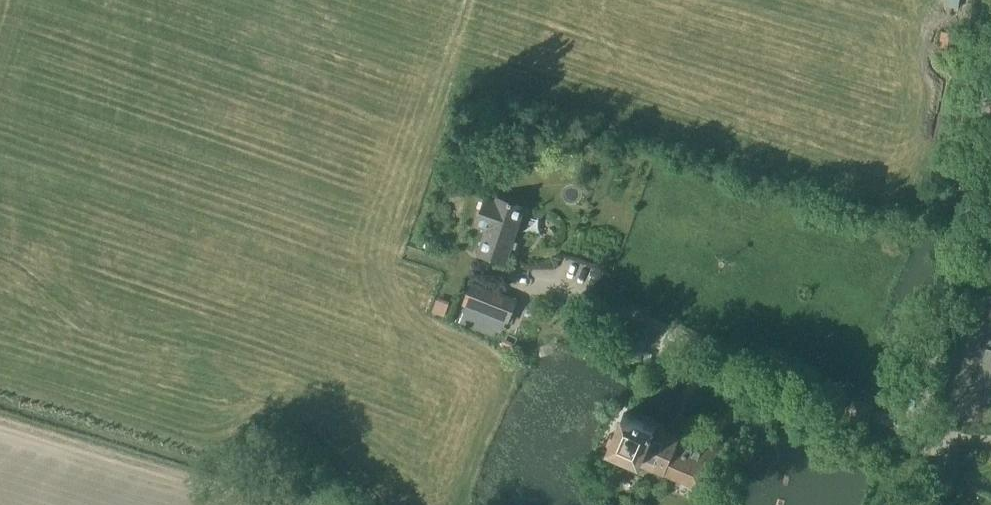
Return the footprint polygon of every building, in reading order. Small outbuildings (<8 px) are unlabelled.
[(955,39),(956,35),(956,34),(943,32),(941,46),(954,48),(954,44),(955,39)] [(524,208),(496,198),(495,202),(485,199),(476,227),(485,230),(477,255),(505,265),(524,208)] [(470,282),(461,306),(465,307),(459,323),(503,340),(518,300),(517,300),(474,284),(470,282)] [(986,350),(980,384),(990,386),(990,350),(986,350)] [(849,410),(845,421),(866,427),(869,417),(872,407),(852,400),(849,410)] [(672,478),(699,489),(714,455),(715,455),(717,451),(712,449),(711,450),(703,446),(702,448),(698,447),(698,444),(623,412),(614,435),(610,434),(602,453),(644,471),(646,466),(672,478)]
